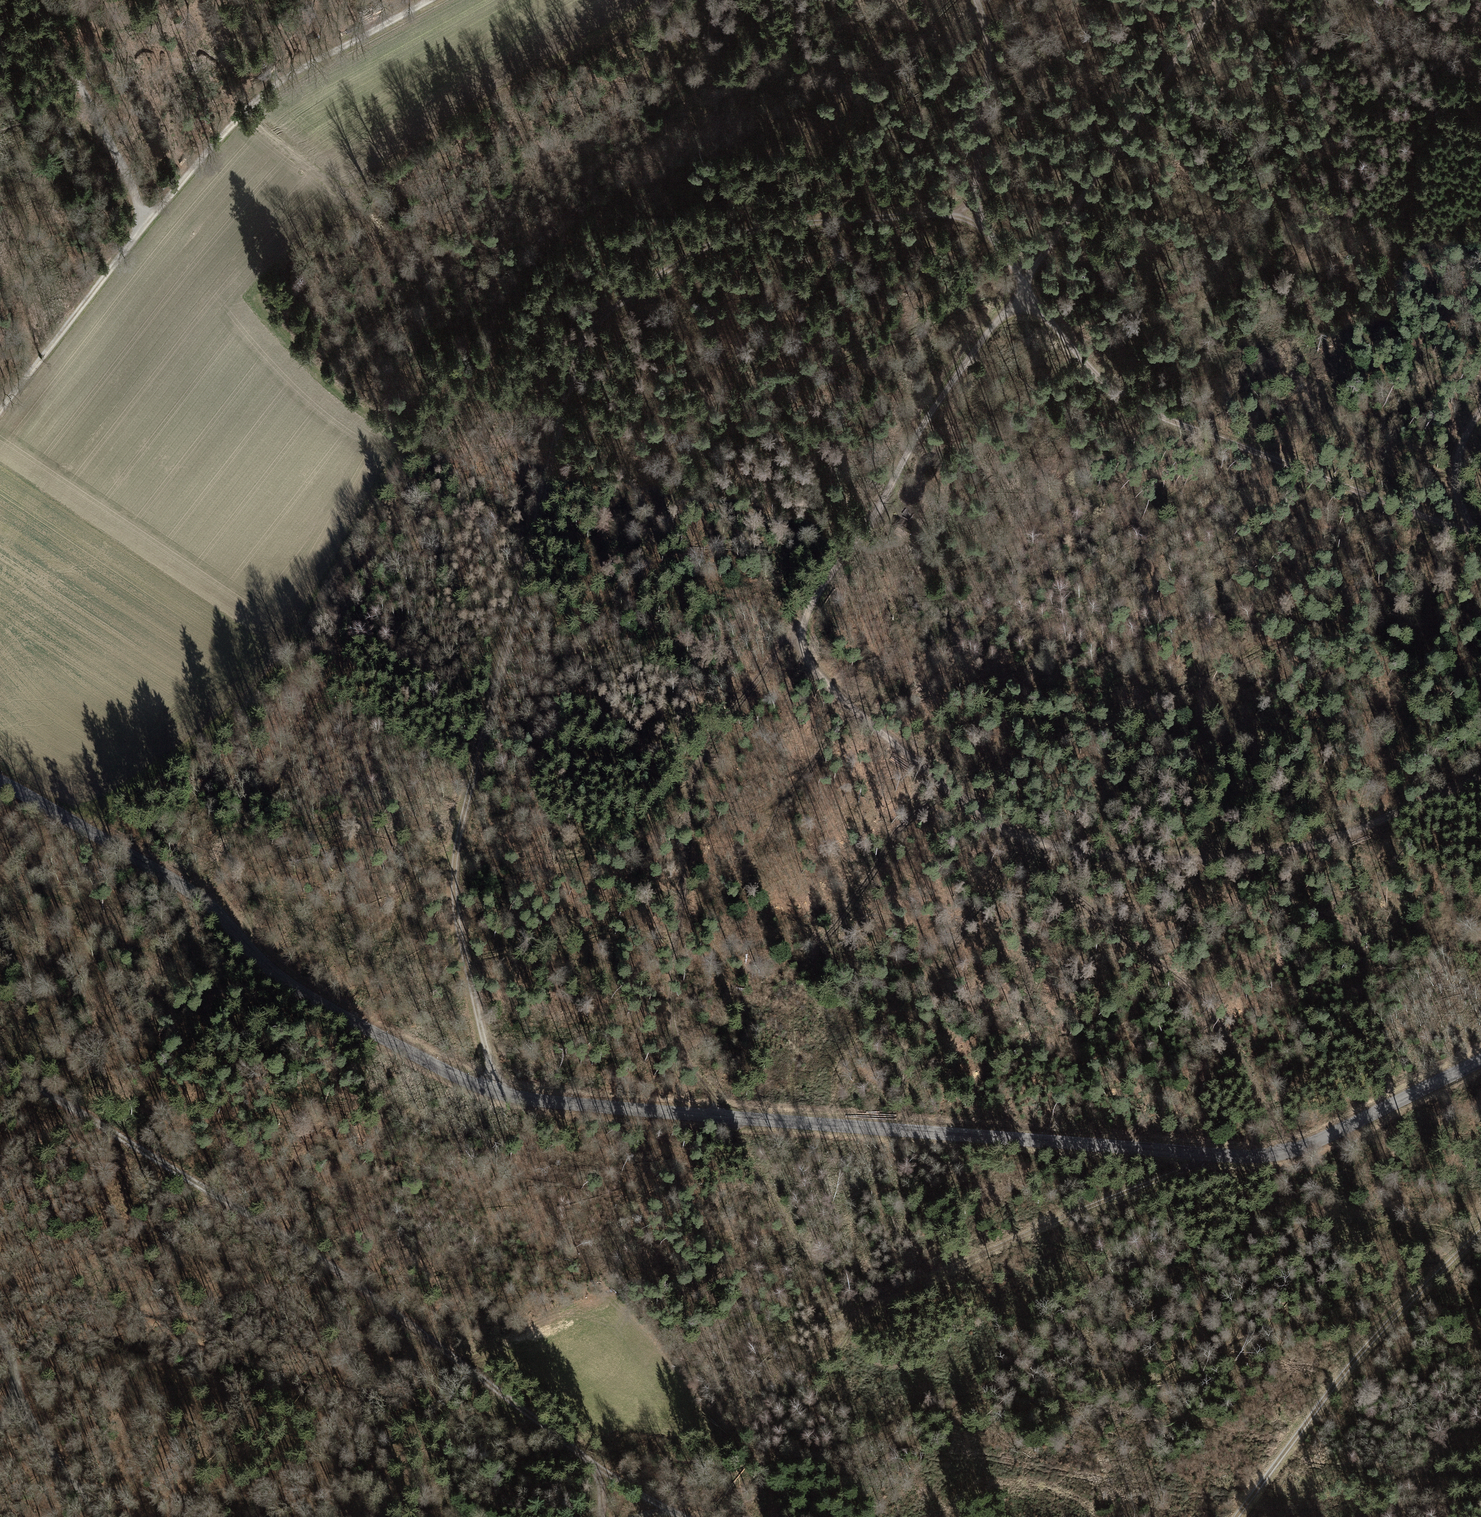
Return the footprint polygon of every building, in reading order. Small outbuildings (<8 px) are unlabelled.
[(912,529),(899,521),(893,532),(906,540),(912,529)]
